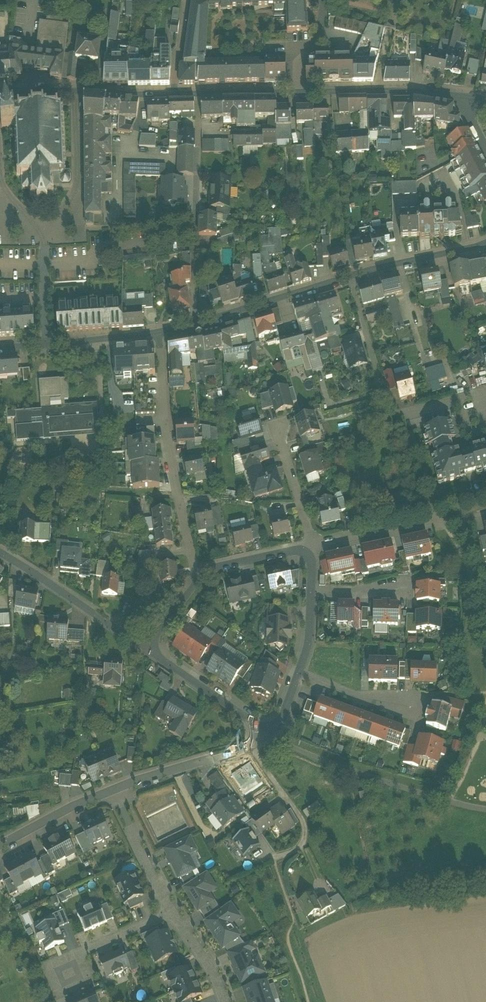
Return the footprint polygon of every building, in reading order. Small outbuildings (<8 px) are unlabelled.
[(287,32),(308,31),(307,19),(306,18),(306,3),(307,3),(307,0),(195,0),(195,3),(208,5),(208,9),(219,8),(220,11),(232,11),(232,8),(243,8),(244,8),(250,8),(251,7),(274,6),(274,7),(286,7),(287,32)] [(208,9),(208,5),(195,3),(192,3),(191,12),(194,13),(194,19),(190,19),(188,33),(192,34),(191,39),(190,45),(186,45),(184,63),(184,67),(180,67),(180,76),(183,76),(182,85),(195,85),(195,83),(198,83),(198,80),(199,69),(205,68),(205,64),(205,60),(201,60),(203,21),(207,21),(208,9)] [(108,40),(115,41),(118,15),(111,14),(108,40)] [(36,54),(64,58),(68,26),(62,25),(63,19),(47,17),(46,24),(40,23),(36,54)] [(357,35),(363,37),(368,26),(336,19),(334,30),(357,35)] [(451,43),(448,55),(464,58),(465,52),(457,51),(459,39),(463,23),(456,22),(453,36),(451,43)] [(170,34),(178,35),(179,25),(171,24),(170,34)] [(363,37),(375,40),(382,41),(384,29),(369,26),(363,37)] [(97,61),(97,62),(98,62),(98,61),(99,54),(103,54),(103,50),(100,50),(101,42),(79,39),(77,55),(76,58),(76,59),(77,59),(97,61)] [(9,49),(9,51),(30,54),(21,42),(9,40),(9,49)] [(152,53),(160,52),(166,52),(166,40),(153,40),(153,44),(152,53)] [(379,53),(382,41),(375,40),(372,51),(379,53)] [(443,41),(439,57),(448,59),(448,55),(451,43),(446,42),(443,41)] [(103,86),(129,86),(128,70),(128,50),(129,49),(119,48),(118,54),(112,54),(112,59),(106,58),(105,62),(103,83),(103,86)] [(1,59),(0,59),(0,80),(11,80),(9,51),(9,49),(0,49),(0,52),(1,59)] [(128,50),(128,70),(138,70),(138,65),(138,62),(139,57),(138,57),(139,51),(136,51),(136,50),(128,50)] [(416,61),(422,62),(424,54),(424,51),(417,50),(416,61)] [(27,72),(30,54),(9,51),(11,80),(22,79),(21,71),(27,72)] [(371,51),(369,63),(377,63),(379,53),(372,51),(371,51)] [(151,70),(150,86),(169,85),(170,68),(171,68),(171,52),(166,52),(160,52),(160,60),(151,60),(151,64),(151,68),(151,70)] [(36,54),(30,54),(27,72),(33,72),(36,54)] [(64,58),(36,54),(33,72),(50,75),(50,78),(62,80),(64,58)] [(74,81),(77,59),(76,59),(76,58),(77,55),(70,54),(68,80),(74,81)] [(445,71),(448,59),(439,57),(437,57),(427,54),(425,63),(423,72),(443,77),(445,71)] [(460,75),(464,58),(448,55),(448,59),(445,71),(460,75)] [(352,82),(352,63),(352,59),(353,59),(352,57),(335,57),(335,56),(330,56),(330,57),(315,57),(316,65),(306,66),(307,83),(317,82),(317,79),(328,79),(328,82),(333,82),(341,82),(341,79),(351,79),(351,82),(352,82)] [(266,82),(266,83),(285,83),(285,58),(265,57),(265,67),(266,67),(266,79),(266,82)] [(409,81),(410,63),(408,63),(408,60),(397,60),(397,63),(388,63),(388,64),(384,81),(409,81)] [(467,74),(477,76),(480,62),(470,60),(467,74)] [(105,62),(98,61),(98,62),(97,62),(95,83),(101,84),(101,83),(103,83),(105,62)] [(205,80),(205,83),(259,82),(259,79),(266,79),(266,67),(265,67),(259,67),(259,63),(205,64),(205,68),(199,69),(198,80),(205,80)] [(373,82),(377,63),(369,63),(354,63),(353,63),(352,63),(352,82),(353,82),(354,82),(373,82)] [(147,70),(138,70),(128,70),(129,86),(147,86),(147,70)] [(339,99),(340,115),(360,114),(368,114),(367,100),(367,98),(348,98),(348,99),(339,99)] [(84,99),(84,121),(103,123),(103,122),(104,117),(114,118),(119,118),(121,102),(107,101),(84,99)] [(405,135),(416,134),(414,100),(414,99),(394,99),(394,118),(404,118),(405,135)] [(202,119),(223,119),(223,100),(201,101),(202,119)] [(236,128),(251,128),(255,128),(255,127),(255,125),(255,118),(255,100),(223,100),(223,119),(232,118),(232,125),(236,125),(236,128)] [(255,118),(269,118),(276,118),(276,109),(276,100),(255,100),(255,118)] [(368,114),(368,133),(377,133),(391,133),(391,122),(390,122),(386,122),(386,117),(388,117),(387,115),(387,100),(367,100),(368,114)] [(434,104),(414,100),(416,134),(416,142),(422,142),(421,121),(434,121),(434,104)] [(169,122),(169,115),(169,101),(147,102),(147,122),(169,122)] [(194,101),(169,101),(169,115),(184,114),(184,118),(194,118),(194,101)] [(125,119),(136,119),(139,102),(121,102),(119,118),(119,119),(125,119)] [(447,126),(458,128),(464,127),(454,107),(434,104),(434,121),(434,124),(447,126)] [(38,204),(39,202),(45,201),(46,204),(48,203),(47,201),(51,196),(53,197),(54,195),(51,194),(51,189),(54,189),(54,188),(61,188),(62,188),(69,188),(72,184),(72,177),(69,174),(66,174),(66,173),(63,173),(63,163),(65,163),(65,161),(63,161),(62,151),(65,151),(64,149),(62,149),(62,139),(64,139),(64,137),(62,137),(61,127),(63,127),(63,125),(61,125),(61,112),(58,112),(58,110),(56,110),(56,112),(47,112),(47,110),(45,110),(45,112),(43,113),(43,108),(44,108),(44,107),(32,107),(32,109),(33,109),(33,113),(31,113),(31,111),(29,111),(29,113),(20,113),(20,111),(18,111),(18,112),(14,112),(14,113),(2,114),(0,114),(0,117),(1,129),(15,127),(15,129),(17,129),(17,139),(15,139),(15,141),(18,141),(18,151),(16,151),(16,153),(18,153),(19,163),(16,163),(16,164),(19,164),(19,175),(17,175),(17,177),(19,176),(19,178),(21,178),(21,180),(22,180),(22,190),(30,189),(30,190),(32,190),(32,195),(30,196),(31,198),(33,197),(37,201),(37,203),(38,204)] [(306,124),(313,124),(314,108),(313,108),(296,109),(297,124),(306,124)] [(314,108),(313,124),(314,124),(320,124),(328,123),(328,108),(314,108)] [(290,109),(276,109),(276,118),(276,127),(276,135),(282,135),(282,127),(291,127),(290,109)] [(118,133),(130,135),(132,129),(125,127),(125,119),(119,119),(118,126),(118,133)] [(112,163),(111,123),(103,122),(103,123),(84,121),(85,168),(112,163)] [(321,137),(315,137),(314,124),(313,124),(306,124),(306,131),(305,131),(305,147),(315,147),(315,142),(322,142),(321,137)] [(434,124),(435,140),(447,137),(447,129),(447,126),(434,124)] [(263,133),(263,140),(276,140),(276,135),(276,127),(269,128),(262,128),(263,133)] [(276,143),(291,143),(291,127),(282,127),(282,135),(276,135),(276,140),(276,143)] [(447,142),(453,153),(473,143),(467,132),(447,142)] [(179,133),(179,148),(180,148),(194,147),(195,147),(195,133),(179,133)] [(234,133),(234,149),(263,148),(263,140),(263,133),(259,133),(251,133),(234,133)] [(344,154),(344,157),(352,156),(352,154),(369,152),(368,142),(368,133),(361,134),(334,136),(335,136),(336,155),(344,154)] [(368,142),(377,142),(377,133),(368,133),(368,142)] [(391,133),(377,133),(377,142),(377,152),(378,153),(381,153),(381,161),(392,161),(392,152),(392,145),(391,133)] [(392,145),(392,152),(416,151),(416,150),(425,148),(425,142),(422,142),(416,142),(416,134),(405,135),(405,145),(392,145)] [(139,148),(155,148),(156,136),(141,136),(139,148)] [(202,153),(221,153),(221,141),(202,141),(202,147),(202,153)] [(473,143),(453,153),(451,154),(455,162),(476,150),(476,149),(476,148),(476,147),(475,146),(475,145),(474,145),(474,144),(473,143)] [(179,175),(193,176),(194,147),(180,148),(179,164),(179,175)] [(455,162),(460,171),(481,160),(476,150),(455,162)] [(465,180),(485,169),(481,160),(460,171),(465,180)] [(85,189),(112,184),(112,163),(85,168),(84,189),(85,189)] [(124,219),(136,218),(136,192),(136,177),(165,178),(166,166),(124,164),(124,176),(124,219)] [(470,189),(477,186),(485,181),(485,169),(465,180),(470,189)] [(172,207),(175,207),(176,205),(186,205),(186,190),(183,190),(184,181),(177,181),(176,179),(172,179),(171,181),(163,181),(162,189),(162,204),(170,205),(172,207)] [(217,208),(229,209),(230,180),(211,179),(210,208),(217,208)] [(477,186),(480,192),(485,203),(485,181),(477,186)] [(392,184),(392,196),(417,195),(416,183),(399,183),(393,184),(392,184)] [(112,194),(112,184),(85,189),(86,217),(93,217),(101,216),(101,194),(112,194)] [(463,194),(466,199),(480,192),(477,186),(470,189),(462,193),(463,194)] [(418,211),(418,214),(419,237),(420,238),(425,238),(425,235),(430,235),(430,238),(432,240),(435,237),(434,234),(439,234),(439,237),(442,239),(444,237),(444,234),(448,233),(449,236),(450,237),(454,237),(455,236),(455,232),(459,232),(461,232),(460,226),(460,224),(460,223),(457,209),(451,209),(451,206),(450,205),(447,205),(446,206),(446,208),(444,208),(443,210),(432,210),(431,209),(429,209),(429,207),(428,206),(425,206),(424,207),(424,211),(418,211)] [(223,216),(229,217),(229,209),(217,208),(216,216),(217,216),(223,216)] [(401,238),(419,237),(418,214),(400,215),(401,238)] [(199,236),(216,236),(217,216),(216,216),(199,216),(199,236)] [(465,220),(467,231),(478,229),(476,219),(471,219),(465,220)] [(386,225),(387,227),(388,234),(389,242),(395,242),(392,224),(386,225)] [(371,229),(371,237),(388,234),(387,227),(371,229)] [(219,233),(221,239),(232,235),(234,235),(232,229),(219,233)] [(269,256),(269,257),(283,255),(275,256),(273,238),(281,238),(281,229),(280,229),(280,230),(273,231),(273,230),(268,230),(269,238),(268,238),(268,239),(260,240),(260,243),(264,243),(265,256),(269,256)] [(359,231),(362,244),(371,242),(371,237),(371,229),(370,229),(359,231)] [(389,242),(388,234),(371,237),(371,242),(371,245),(373,259),(387,256),(384,244),(389,242)] [(232,243),(232,235),(221,239),(217,240),(220,247),(232,243)] [(273,238),(275,256),(283,255),(282,253),(281,238),(273,238)] [(371,245),(371,242),(362,244),(353,245),(352,246),(353,251),(356,266),(363,264),(363,262),(374,261),(373,259),(371,245)] [(267,267),(267,268),(270,267),(270,266),(269,257),(269,256),(265,256),(264,243),(260,243),(261,264),(261,268),(267,267)] [(329,258),(334,274),(350,268),(346,253),(341,254),(340,251),(329,254),(328,255),(329,258)] [(346,253),(350,268),(356,266),(353,251),(346,253)] [(285,262),(293,287),(301,284),(311,281),(307,267),(296,270),(293,259),(285,262)] [(485,283),(485,279),(483,263),(467,266),(470,286),(471,286),(485,283)] [(253,265),(254,281),(262,278),(262,274),(261,268),(261,264),(253,265)] [(263,274),(264,278),(278,273),(275,265),(270,266),(270,267),(267,268),(267,267),(261,268),(262,274),(263,274)] [(471,286),(470,286),(467,266),(451,269),(454,289),(471,286)] [(184,275),(185,283),(191,283),(191,270),(182,271),(183,275),(184,275)] [(282,272),(278,273),(264,278),(269,293),(270,294),(287,289),(282,272)] [(437,272),(420,275),(424,294),(425,294),(425,291),(432,290),(433,293),(440,291),(441,291),(439,283),(437,272)] [(244,273),(241,276),(241,282),(238,283),(239,285),(250,282),(250,275),(249,275),(244,273)] [(173,277),(175,293),(186,292),(185,283),(184,275),(183,275),(173,277)] [(398,276),(379,280),(385,299),(395,296),(403,294),(398,276)] [(235,304),(239,303),(234,287),(232,280),(216,285),(218,292),(222,304),(222,306),(235,302),(235,304)] [(363,305),(385,299),(379,280),(357,287),(363,305)] [(208,297),(209,297),(208,295),(207,292),(208,282),(200,281),(200,297),(208,297)] [(441,295),(442,300),(450,299),(447,281),(439,283),(441,291),(440,291),(441,295)] [(255,298),(250,282),(239,285),(234,287),(239,303),(255,298)] [(187,291),(186,292),(175,293),(170,294),(173,313),(190,310),(187,291)] [(425,294),(424,294),(425,300),(435,298),(434,296),(441,295),(440,291),(433,293),(425,294)] [(211,307),(222,304),(218,292),(208,295),(209,297),(208,297),(211,307)] [(485,305),(485,304),(483,296),(482,292),(472,294),(471,294),(476,307),(485,305)] [(318,308),(320,317),(329,314),(340,311),(334,293),(315,299),(318,308)] [(145,301),(144,297),(144,294),(126,295),(126,302),(145,301)] [(145,301),(146,309),(153,308),(151,296),(144,297),(145,301)] [(402,320),(395,296),(385,299),(388,308),(390,316),(389,316),(391,323),(392,323),(402,320)] [(327,340),(327,339),(320,317),(318,308),(315,309),(312,299),(293,305),(298,324),(309,320),(312,333),(316,343),(327,340)] [(121,304),(122,309),(142,308),(142,309),(146,309),(145,301),(126,302),(122,302),(121,304)] [(78,331),(123,328),(122,309),(121,304),(72,307),(72,308),(56,309),(58,333),(78,332),(78,331)] [(143,325),(142,309),(142,308),(122,309),(123,328),(144,327),(143,325)] [(365,315),(368,322),(389,316),(390,316),(388,308),(365,315)] [(271,312),(275,326),(283,324),(278,310),(271,312)] [(254,317),(259,339),(265,337),(277,334),(275,326),(271,312),(254,317)] [(0,316),(0,337),(35,335),(33,313),(30,314),(23,314),(13,315),(11,315),(4,315),(0,316)] [(330,317),(329,314),(320,317),(327,339),(331,338),(336,337),(334,328),(332,329),(329,319),(330,317)] [(243,322),(246,334),(253,333),(250,320),(243,321),(243,322)] [(402,320),(392,323),(394,330),(404,327),(402,320)] [(243,322),(237,323),(240,337),(246,336),(246,334),(243,322)] [(224,340),(240,337),(237,323),(221,327),(222,332),(224,340)] [(214,354),(223,351),(222,340),(220,332),(202,336),(204,352),(205,356),(214,354)] [(255,343),(253,333),(246,334),(246,336),(248,344),(255,343)] [(312,344),(316,343),(312,333),(302,336),(305,346),(312,344)] [(196,353),(198,353),(204,352),(202,336),(202,334),(187,337),(190,354),(196,353)] [(265,337),(268,346),(276,344),(276,345),(280,344),(279,342),(277,334),(265,337)] [(290,351),(305,346),(302,336),(279,342),(280,344),(283,353),(290,351)] [(190,357),(190,354),(187,337),(169,340),(168,340),(169,357),(181,357),(190,357)] [(242,345),(240,337),(224,340),(222,340),(223,351),(224,357),(247,353),(248,361),(248,370),(257,369),(257,362),(255,347),(255,343),(248,344),(242,345)] [(327,340),(330,352),(336,350),(341,348),(338,338),(336,338),(332,340),(331,338),(327,339),(327,340)] [(343,348),(350,370),(367,365),(360,343),(343,348)] [(315,355),(312,344),(305,346),(306,350),(308,358),(315,355)] [(293,363),(302,360),(303,359),(301,352),(306,350),(305,346),(290,351),(293,363)] [(154,348),(132,350),(133,362),(134,375),(134,377),(155,375),(154,348)] [(293,363),(290,351),(283,353),(286,365),(293,363)] [(205,356),(204,352),(198,353),(198,356),(197,356),(198,366),(199,365),(206,364),(205,356)] [(247,353),(224,357),(224,365),(248,361),(247,353)] [(215,363),(214,354),(205,356),(206,364),(215,363)] [(184,379),(181,357),(169,357),(170,380),(184,379)] [(18,376),(19,376),(17,358),(0,360),(0,377),(18,376)] [(309,363),(308,358),(303,359),(302,360),(306,374),(312,372),(309,363)] [(320,359),(317,360),(309,363),(312,372),(313,374),(323,371),(320,359)] [(203,372),(203,373),(217,371),(215,363),(206,364),(199,365),(199,366),(200,372),(203,372)] [(282,364),(275,367),(277,372),(284,369),(282,364)] [(195,375),(196,379),(203,379),(203,373),(203,372),(200,372),(199,366),(199,365),(198,366),(194,366),(195,375)] [(426,371),(429,383),(437,381),(447,378),(443,366),(426,371)] [(396,380),(409,376),(408,368),(394,372),(396,380)] [(22,370),(23,383),(30,382),(30,369),(22,370)] [(384,375),(388,390),(395,389),(391,373),(384,375)] [(395,380),(401,402),(407,400),(411,399),(415,398),(409,376),(396,380),(395,380)] [(97,405),(65,407),(65,401),(68,401),(67,389),(64,390),(63,387),(60,387),(60,380),(39,382),(41,411),(7,413),(7,420),(15,419),(17,443),(51,440),(51,436),(94,432),(93,413),(98,413),(97,405)] [(429,383),(432,393),(440,391),(437,381),(429,383)] [(135,395),(136,402),(148,402),(147,383),(135,384),(135,395)] [(274,408),(276,413),(292,408),(291,404),(287,391),(287,389),(270,393),(274,408)] [(287,391),(291,404),(297,403),(293,389),(287,391)] [(261,396),(262,411),(274,408),(270,393),(261,396)] [(154,402),(148,402),(136,402),(136,414),(155,414),(154,402)] [(294,414),(295,420),(307,416),(305,410),(294,414)] [(51,436),(51,440),(99,436),(98,413),(93,413),(94,432),(51,436)] [(295,420),(301,439),(306,437),(319,433),(316,423),(316,422),(314,415),(314,414),(307,416),(295,420)] [(242,440),(242,441),(248,439),(262,434),(257,417),(244,421),(242,421),(240,421),(238,423),(236,423),(239,433),(238,435),(239,437),(241,439),(242,440)] [(177,423),(178,443),(186,443),(194,442),(193,422),(177,423)] [(442,484),(465,478),(464,474),(476,470),(476,471),(481,470),(482,473),(485,472),(485,445),(485,442),(479,444),(479,447),(470,449),(471,453),(459,456),(458,452),(454,453),(451,441),(455,440),(450,423),(425,430),(429,447),(433,446),(437,458),(436,458),(437,463),(434,464),(439,481),(442,481),(442,484)] [(203,445),(211,445),(210,429),(210,428),(202,427),(203,445)] [(232,443),(233,452),(250,446),(248,439),(242,441),(242,440),(232,443)] [(131,440),(131,453),(155,452),(155,440),(149,440),(143,440),(137,440),(131,440)] [(186,443),(187,452),(201,450),(201,446),(201,442),(194,442),(186,443)] [(314,447),(316,453),(317,453),(328,450),(326,444),(314,447)] [(252,452),(250,446),(233,452),(234,459),(240,457),(240,456),(252,452)] [(240,457),(243,467),(258,463),(269,459),(266,448),(252,452),(240,456),(240,457)] [(131,453),(132,464),(159,464),(159,463),(156,463),(155,452),(131,453)] [(306,480),(307,479),(317,476),(323,474),(323,473),(323,474),(316,454),(317,454),(317,453),(316,453),(299,458),(300,459),(306,479),(306,480)] [(184,462),(187,477),(195,476),(203,474),(205,474),(201,458),(192,460),(192,461),(184,462)] [(260,468),(258,463),(243,467),(245,466),(247,472),(260,468)] [(135,465),(135,476),(159,475),(159,464),(132,464),(130,465),(133,465),(135,465)] [(262,474),(260,468),(247,472),(254,493),(267,488),(269,495),(282,491),(279,481),(277,481),(274,470),(262,474)] [(159,487),(159,475),(135,476),(135,488),(159,487)] [(319,483),(317,476),(307,479),(309,486),(319,483)] [(319,510),(318,510),(316,511),(318,520),(320,519),(322,527),(323,527),(323,526),(340,523),(338,514),(337,506),(336,506),(336,505),(332,505),(331,499),(319,502),(321,510),(319,511),(319,510)] [(339,506),(341,513),(347,511),(343,500),(337,501),(339,506)] [(198,533),(206,531),(206,527),(214,525),(210,509),(201,511),(194,513),(198,533)] [(152,512),(154,530),(171,528),(170,520),(172,520),(171,510),(152,512)] [(270,523),(274,538),(290,534),(287,519),(270,523)] [(35,543),(36,527),(36,526),(21,525),(20,542),(35,543)] [(216,527),(218,538),(225,537),(223,525),(216,527)] [(51,528),(43,527),(42,543),(50,544),(51,528)] [(250,528),(253,542),(260,540),(258,527),(250,528)] [(173,545),(171,528),(154,530),(156,547),(173,545)] [(232,532),(235,548),(241,547),(241,545),(253,543),(253,542),(250,528),(247,529),(232,532)] [(402,542),(404,553),(406,561),(413,560),(421,558),(431,556),(427,536),(402,542)] [(57,549),(69,550),(70,541),(57,540),(57,549)] [(365,561),(367,570),(367,569),(379,567),(382,569),(392,567),(394,564),(390,544),(378,547),(376,545),(374,548),(363,550),(365,561)] [(76,571),(79,571),(80,562),(81,553),(63,551),(61,572),(73,574),(76,571)] [(326,558),(327,563),(330,575),(330,578),(341,575),(341,573),(346,572),(346,574),(355,572),(353,566),(354,566),(353,564),(352,559),(350,553),(340,555),(335,556),(326,558)] [(398,554),(402,570),(408,569),(406,561),(404,553),(398,554)] [(81,562),(80,562),(79,571),(79,574),(80,574),(79,577),(89,578),(91,562),(81,561),(81,562)] [(362,574),(362,576),(369,575),(367,569),(367,570),(365,561),(359,562),(362,574)] [(104,577),(106,578),(108,563),(98,562),(96,576),(104,577)] [(355,572),(356,576),(362,574),(359,562),(353,564),(354,566),(353,566),(355,572)] [(324,576),(330,575),(327,563),(321,564),(324,576)] [(160,576),(161,585),(177,583),(176,575),(177,575),(176,570),(177,570),(176,565),(159,567),(161,576),(160,576)] [(267,572),(271,591),(290,587),(292,587),(289,574),(287,567),(267,572)] [(290,587),(290,591),(298,590),(299,572),(289,574),(292,587),(290,587)] [(108,595),(117,596),(118,585),(119,579),(106,578),(104,577),(102,595),(104,595),(103,595),(108,596),(108,595)] [(257,578),(251,580),(254,595),(260,594),(257,578)] [(248,596),(254,595),(251,580),(245,581),(248,596)] [(8,597),(13,598),(15,588),(16,582),(9,581),(8,594),(8,597)] [(227,585),(230,601),(235,600),(239,603),(249,600),(248,596),(245,581),(227,585)] [(417,603),(439,603),(439,587),(427,587),(417,587),(417,592),(416,592),(416,597),(417,597),(417,603)] [(16,608),(23,609),(34,612),(35,612),(35,611),(39,592),(38,592),(38,593),(25,590),(25,589),(15,588),(13,598),(17,599),(15,609),(16,609),(16,608)] [(337,625),(345,625),(353,625),(354,615),(354,605),(338,605),(337,625)] [(373,626),(388,626),(389,606),(383,606),(374,606),(373,626)] [(389,606),(388,626),(397,626),(398,620),(399,620),(400,612),(398,612),(398,608),(398,606),(389,606)] [(269,620),(287,621),(288,608),(270,607),(269,620)] [(34,618),(34,612),(23,609),(22,615),(33,617),(33,618),(34,618)] [(41,613),(35,611),(35,612),(33,623),(39,624),(41,613)] [(0,616),(0,628),(10,627),(9,615),(0,616)] [(361,630),(361,623),(362,615),(354,615),(353,625),(353,629),(361,630)] [(426,632),(430,633),(432,631),(440,631),(441,615),(417,615),(417,616),(416,630),(424,630),(426,632)] [(406,634),(416,634),(416,630),(417,616),(407,616),(406,634)] [(47,641),(67,643),(68,631),(69,621),(68,621),(68,622),(55,621),(55,620),(49,620),(47,641)] [(275,648),(280,653),(285,648),(285,647),(287,647),(287,639),(290,639),(291,629),(288,629),(288,621),(287,621),(269,620),(269,628),(268,628),(267,638),(268,638),(268,646),(275,647),(275,648)] [(180,650),(187,655),(200,636),(188,627),(174,647),(179,651),(180,650)] [(67,643),(84,644),(85,633),(68,631),(67,643)] [(186,656),(198,664),(206,652),(212,644),(200,636),(187,655),(186,656)] [(206,652),(211,656),(221,641),(216,638),(212,644),(206,652)] [(226,644),(221,641),(211,656),(216,659),(221,651),(226,644)] [(214,674),(220,678),(233,659),(221,651),(216,659),(208,671),(214,675),(214,674)] [(262,662),(276,667),(278,661),(266,652),(262,662)] [(219,679),(230,686),(237,676),(244,666),(233,659),(220,678),(219,679)] [(237,676),(242,680),(253,665),(247,661),(244,666),(237,676)] [(361,682),(369,683),(369,661),(364,661),(363,671),(361,671),(361,682)] [(369,683),(383,683),(383,662),(369,661),(369,683)] [(105,668),(104,677),(121,678),(123,664),(117,663),(117,662),(106,662),(105,668)] [(256,694),(264,697),(265,693),(271,695),(279,675),(274,673),(276,667),(262,662),(260,668),(259,668),(251,688),(257,690),(256,694)] [(397,662),(383,662),(383,683),(397,683),(397,662)] [(89,676),(104,677),(105,668),(97,668),(97,665),(91,664),(91,667),(89,667),(89,676)] [(411,684),(435,685),(435,667),(412,667),(411,681),(411,684)] [(161,674),(159,680),(163,682),(160,689),(170,692),(172,685),(169,684),(171,677),(161,674)] [(121,689),(121,678),(104,677),(104,688),(121,689)] [(451,711),(462,714),(465,704),(447,699),(445,708),(452,710),(451,711)] [(171,734),(181,740),(188,728),(189,729),(197,715),(173,701),(169,708),(165,715),(168,716),(178,723),(171,734)] [(304,712),(309,714),(313,703),(307,701),(304,712)] [(323,720),(329,722),(335,706),(320,701),(319,705),(315,716),(314,719),(322,722),(323,720)] [(319,705),(313,703),(309,714),(315,716),(319,705)] [(154,717),(164,723),(168,716),(165,715),(169,708),(162,704),(154,717)] [(426,727),(445,733),(450,717),(451,711),(452,710),(445,708),(432,705),(430,712),(427,711),(425,719),(428,720),(426,727)] [(334,726),(342,729),(349,711),(335,706),(329,722),(334,724),(334,726)] [(351,730),(357,732),(363,716),(349,711),(342,729),(351,732),(351,730)] [(451,711),(450,717),(460,720),(462,714),(451,711)] [(362,736),(370,739),(377,721),(363,716),(357,732),(363,734),(362,736)] [(380,740),(385,742),(391,726),(377,721),(370,739),(379,742),(380,740)] [(405,731),(391,726),(385,742),(391,744),(390,746),(399,749),(400,744),(405,731)] [(400,744),(407,747),(411,733),(405,731),(400,744)] [(420,760),(437,765),(443,745),(420,739),(417,749),(414,758),(420,760)] [(452,747),(460,749),(462,743),(454,741),(452,747)] [(417,749),(407,747),(403,763),(418,767),(420,760),(414,758),(417,749)] [(127,763),(134,764),(136,750),(129,749),(127,763)] [(113,753),(99,759),(107,778),(121,772),(113,753)] [(93,784),(107,778),(99,759),(88,763),(85,764),(86,767),(85,769),(88,775),(90,776),(93,784)] [(59,787),(71,788),(72,776),(60,775),(59,787)] [(208,780),(216,791),(223,786),(216,775),(208,780)] [(216,791),(219,795),(226,790),(223,786),(216,791)] [(206,805),(212,813),(232,798),(226,790),(219,795),(206,805)] [(244,813),(232,798),(212,813),(224,829),(244,813)] [(319,802),(304,811),(308,818),(323,809),(319,802)] [(26,807),(27,819),(41,817),(39,806),(26,807)] [(274,824),(282,835),(295,826),(286,814),(280,806),(268,814),(265,811),(251,820),(252,821),(261,834),(274,824)] [(286,814),(295,826),(298,824),(290,812),(286,814)] [(84,834),(90,847),(92,846),(110,838),(102,819),(82,829),(84,834)] [(245,826),(248,831),(249,831),(255,840),(262,835),(261,834),(252,821),(245,826)] [(248,831),(232,842),(237,849),(243,857),(244,858),(260,847),(255,840),(249,831),(248,831)] [(90,847),(84,834),(76,838),(84,855),(94,850),(92,846),(90,847)] [(48,856),(53,866),(74,855),(65,837),(58,840),(57,839),(50,843),(51,845),(44,848),(48,856)] [(190,838),(164,850),(178,879),(180,878),(192,872),(196,870),(189,856),(197,852),(190,838)] [(236,862),(243,857),(237,849),(231,854),(236,862)] [(31,855),(18,862),(29,882),(41,876),(42,876),(36,865),(31,855)] [(41,862),(49,876),(55,873),(52,867),(53,866),(48,856),(40,860),(41,862)] [(17,889),(29,882),(18,862),(5,869),(11,879),(16,889),(17,889)] [(41,862),(36,865),(42,876),(41,876),(44,881),(50,878),(49,876),(41,862)] [(180,878),(185,888),(196,880),(192,872),(180,878)] [(127,882),(117,886),(125,904),(127,903),(140,898),(143,896),(137,882),(139,882),(136,874),(126,879),(127,882)] [(185,888),(183,889),(198,912),(199,911),(213,902),(208,894),(205,889),(212,885),(213,884),(206,874),(196,880),(185,888)] [(16,889),(11,879),(4,883),(10,897),(18,892),(17,889),(16,889)] [(205,889),(208,894),(215,889),(212,885),(205,889)] [(58,896),(62,903),(74,898),(70,890),(58,896)] [(328,903),(326,898),(317,903),(316,904),(312,896),(300,903),(304,910),(303,911),(307,918),(321,911),(321,912),(331,907),(328,903)] [(339,897),(335,899),(328,903),(331,907),(334,913),(340,909),(346,906),(339,897)] [(140,898),(127,903),(130,911),(143,905),(140,898)] [(199,911),(206,921),(221,911),(215,901),(213,902),(199,911)] [(107,905),(100,908),(106,923),(114,920),(107,905)] [(206,921),(205,922),(223,949),(225,947),(239,938),(239,937),(230,924),(231,920),(237,915),(230,905),(221,911),(206,921)] [(78,916),(85,933),(92,929),(92,931),(100,928),(99,926),(106,923),(100,908),(99,907),(92,910),(91,908),(84,911),(85,913),(78,916)] [(55,922),(58,929),(69,924),(63,912),(52,916),(55,922)] [(55,922),(36,930),(39,937),(37,939),(40,946),(42,944),(45,952),(64,943),(58,929),(55,922)] [(142,936),(145,944),(148,943),(148,942),(161,937),(158,929),(142,936)] [(152,953),(156,962),(176,954),(167,934),(161,937),(148,942),(148,943),(152,953)] [(229,953),(244,946),(239,938),(225,947),(229,953)] [(229,953),(231,959),(249,951),(249,952),(252,951),(251,948),(252,947),(250,943),(244,946),(229,953)] [(259,962),(252,947),(251,948),(252,951),(249,952),(255,964),(259,962)] [(230,960),(241,983),(250,979),(251,980),(254,979),(254,977),(264,973),(259,962),(255,964),(249,952),(249,951),(231,959),(230,960)] [(100,962),(107,978),(114,974),(115,977),(123,973),(122,971),(129,968),(124,956),(122,952),(100,962)] [(129,968),(132,973),(139,970),(132,953),(124,956),(129,968)] [(161,975),(164,982),(168,980),(178,975),(175,969),(161,975)] [(168,980),(174,992),(196,982),(190,969),(178,975),(168,980)] [(196,982),(174,992),(179,1001),(186,1001),(191,1000),(202,995),(196,982)] [(248,1001),(275,1001),(278,1001),(273,986),(267,988),(265,982),(245,989),(247,997),(247,998),(248,1001)] [(97,1001),(96,1001),(92,992),(70,1001),(98,1001),(97,1001)]
